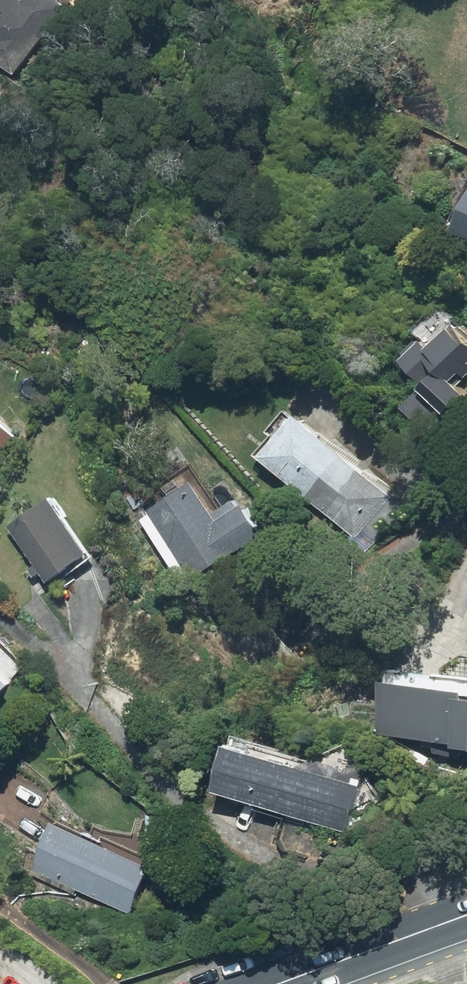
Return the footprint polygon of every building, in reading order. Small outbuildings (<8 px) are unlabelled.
[(15,71),(67,2),(64,0),(27,0),(26,2),(24,0),(0,0),(0,59),(15,71)] [(405,363),(427,380),(417,393),(454,422),(466,406),(466,386),(465,384),(466,381),(466,329),(462,325),(437,357),(420,344),(405,363)] [(301,417),(264,462),(356,536),(392,491),(301,417)] [(17,440),(0,422),(0,456),(17,440)] [(196,482),(142,515),(184,583),(264,534),(243,500),(217,515),(196,482)] [(53,497),(9,529),(49,583),(93,551),(53,497)] [(393,671),(392,684),(383,684),(379,736),(436,740),(434,757),(466,760),(466,677),(393,671)] [(355,790),(230,748),(215,792),(340,834),(355,790)] [(149,863),(55,823),(36,869),(130,909),(149,863)]
